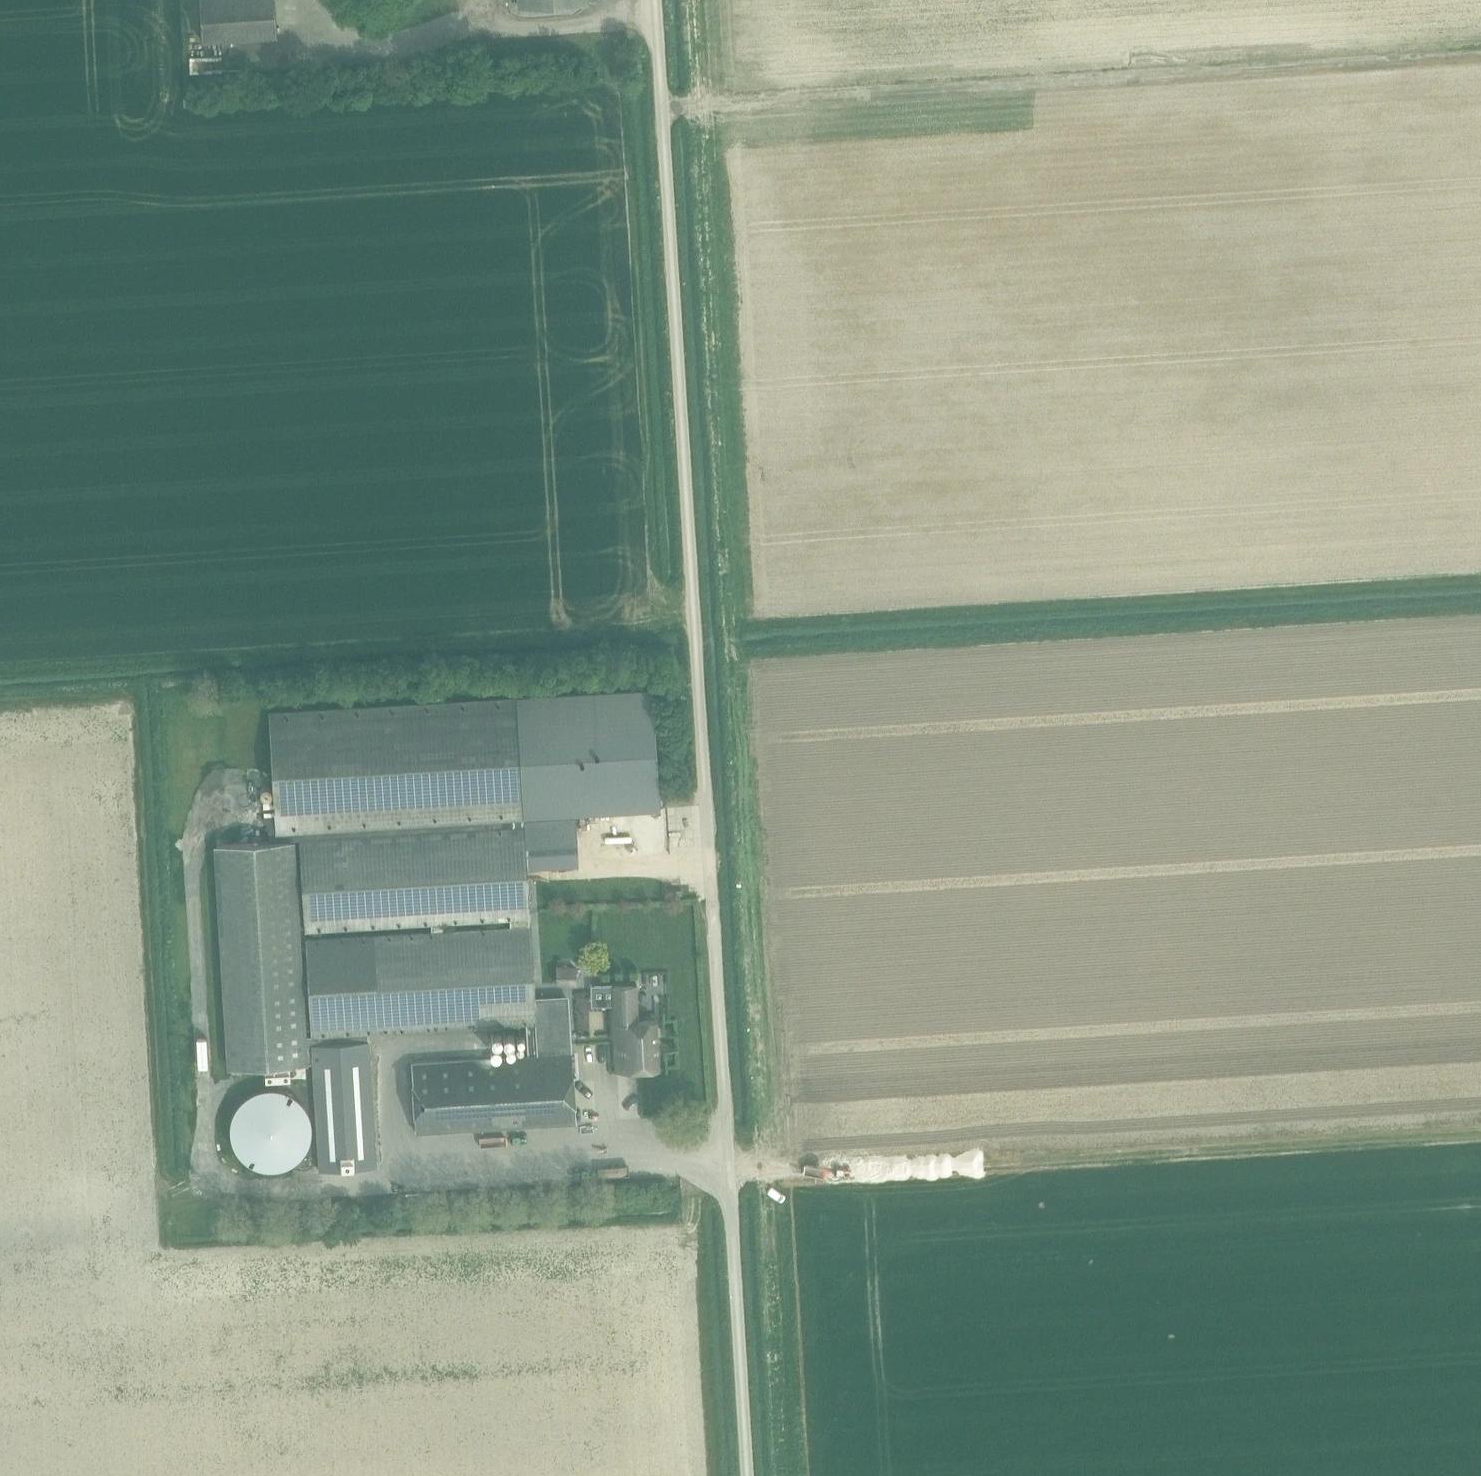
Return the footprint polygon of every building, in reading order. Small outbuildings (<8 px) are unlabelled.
[(277,38),(274,0),(199,0),(203,43),(277,38)] [(275,802),(264,802),(265,816),(273,841),(291,840),(304,1063),(316,1062),(322,1168),(379,1165),(371,1032),(525,1023),(527,1056),(413,1063),(417,1132),(577,1123),(573,1054),(570,998),(534,1000),(526,868),(523,819),(576,815),(659,811),(652,689),(268,711),(275,802)] [(576,815),(523,819),(526,868),(579,865),(576,815)] [(273,841),(217,844),(229,1067),(304,1063),(291,840),(273,841)] [(617,1071),(642,1069),(659,1069),(656,1020),(638,1021),(637,983),(614,984),(616,1050),(617,1071)] [(279,1089),(275,1088),(272,1088),(265,1089),(258,1091),(251,1094),(245,1098),(240,1103),(236,1109),(233,1116),(231,1123),(231,1130),(231,1137),(233,1144),(236,1151),(240,1157),(245,1162),(251,1166),(258,1169),(265,1171),(269,1171),(272,1171),(279,1171),(286,1169),(293,1166),(299,1162),(304,1157),(308,1151),(311,1144),(313,1137),(314,1130),(313,1123),(311,1116),(308,1109),(304,1103),(299,1098),(293,1094),(286,1091),(279,1089)]
